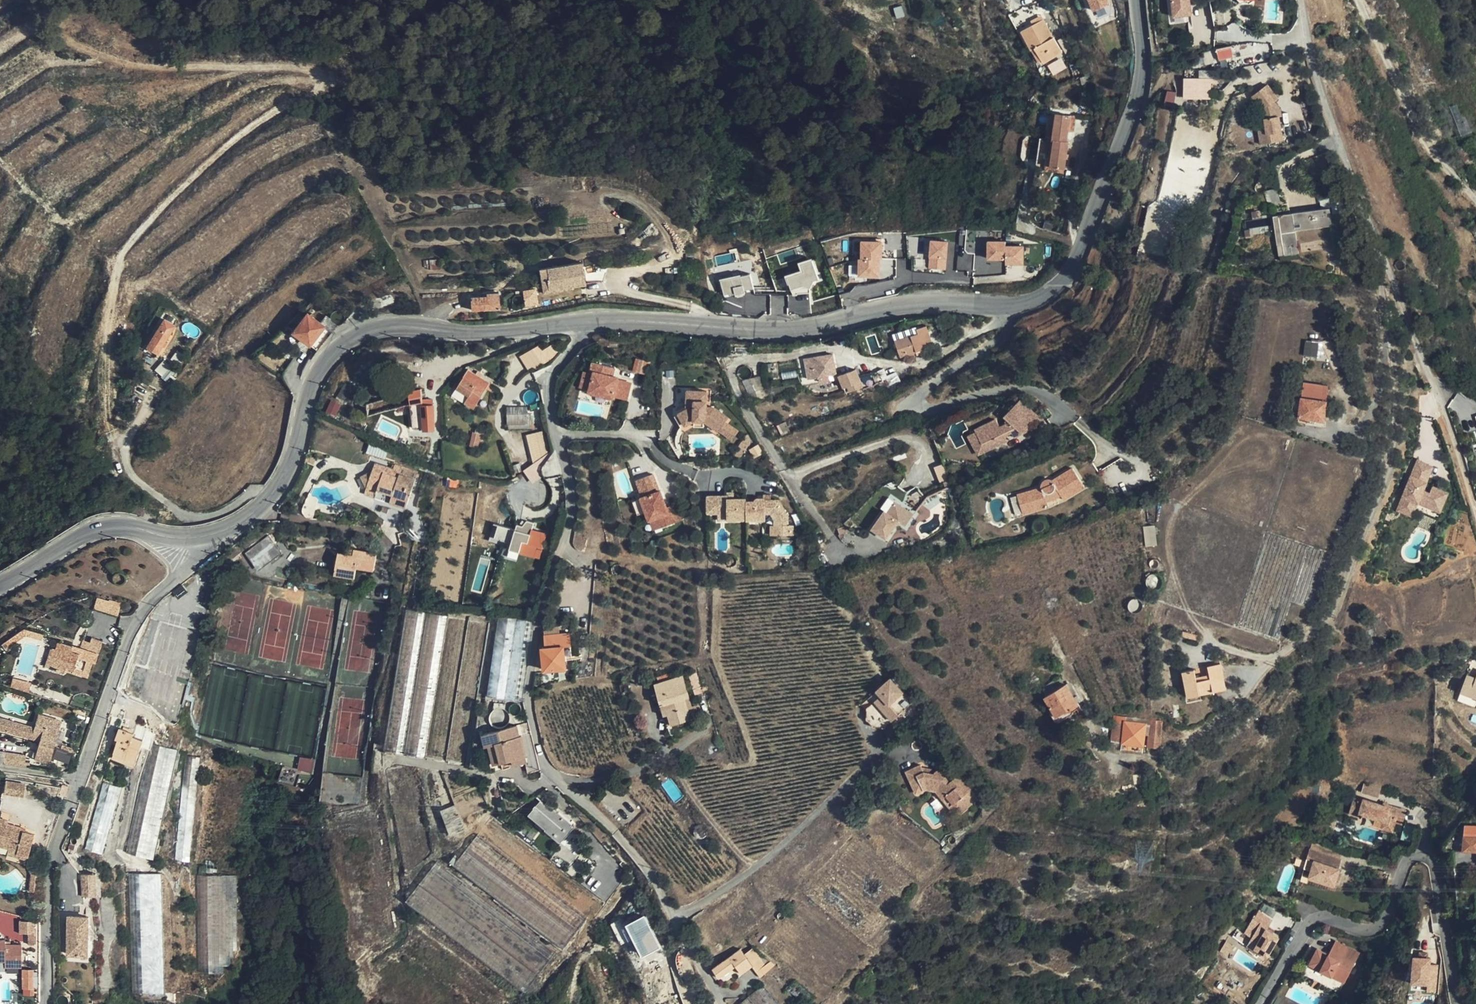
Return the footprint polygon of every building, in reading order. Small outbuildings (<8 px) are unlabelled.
[(1110,0),(1092,0),(1095,9),(1111,3),(1110,0)] [(1191,0),(1173,0),(1175,15),(1193,13),(1191,0)] [(1057,41),(1038,7),(1018,19),(1029,39),(1032,37),(1040,51),(1057,41)] [(1232,45),(1217,48),(1220,59),(1232,56),(1235,67),(1257,63),(1252,43),(1240,45),(1241,51),(1238,52),(1239,54),(1235,55),(1232,45)] [(1211,96),(1210,82),(1218,82),(1218,69),(1198,69),(1198,76),(1183,76),(1183,96),(1211,96)] [(1283,114),(1282,108),(1276,99),(1278,97),(1268,85),(1254,96),(1264,109),(1267,127),(1260,128),(1262,143),(1284,139),(1281,114),(1283,114)] [(1461,103),(1451,106),(1460,136),(1470,132),(1461,103)] [(1064,145),(1065,129),(1049,127),(1047,154),(1048,155),(1063,156),(1064,145)] [(1046,181),(1048,155),(1047,154),(1044,153),(1042,184),(1042,185),(1060,187),(1060,182),(1046,181)] [(1063,156),(1048,155),(1046,181),(1060,182),(1063,156)] [(1321,198),(1323,207),(1331,206),(1332,212),(1343,210),(1341,195),(1321,198)] [(1326,208),(1276,215),(1280,247),(1281,255),(1295,254),(1292,229),(1328,224),(1326,208)] [(1276,215),(1268,216),(1270,226),(1273,248),(1280,247),(1276,215)] [(1048,238),(1040,236),(1038,243),(1045,245),(1048,238)] [(861,277),(884,276),(883,237),(859,238),(861,277)] [(948,268),(949,238),(931,237),(930,268),(948,268)] [(1006,259),(1006,263),(1026,263),(1025,243),(1007,244),(1007,238),(988,239),(988,259),(1006,259)] [(975,270),(979,270),(978,239),(966,240),(967,252),(975,252),(975,270)] [(782,264),(803,256),(800,246),(778,254),(782,264)] [(799,261),(802,269),(786,274),(793,294),(814,287),(812,281),(821,278),(814,256),(799,261)] [(587,287),(583,263),(542,268),(547,295),(551,294),(550,289),(572,286),(573,289),(587,287)] [(723,276),(724,293),(759,290),(758,273),(723,276)] [(499,308),(499,292),(487,293),(487,296),(471,297),(472,310),(499,308)] [(328,330),(332,333),(337,327),(328,320),(328,319),(322,325),(303,310),(289,329),(313,348),(328,330)] [(156,352),(174,324),(165,319),(147,347),(156,352)] [(916,348),(930,343),(924,323),(912,326),(913,332),(890,340),(897,355),(916,348)] [(1324,355),(1324,340),(1306,339),(1306,355),(1324,355)] [(273,358),(285,347),(280,342),(268,352),(273,358)] [(837,376),(832,355),(814,358),(818,380),(837,376)] [(638,357),(635,369),(649,373),(652,361),(638,357)] [(516,386),(532,375),(539,370),(530,358),(523,363),(520,359),(504,370),(511,378),(516,386)] [(595,359),(591,373),(595,373),(591,390),(590,393),(611,399),(612,396),(629,401),(634,383),(620,379),(621,375),(615,373),(618,364),(595,359)] [(882,386),(898,379),(895,372),(885,376),(881,369),(876,371),(882,386)] [(595,373),(591,373),(585,371),(581,388),(591,390),(595,373)] [(861,384),(856,371),(837,378),(842,390),(861,384)] [(473,411),(488,384),(467,372),(452,399),(473,411)] [(1324,422),(1328,386),(1304,384),(1299,419),(1324,422)] [(688,407),(680,412),(686,424),(695,419),(707,419),(721,431),(728,422),(731,418),(716,406),(713,410),(708,406),(708,390),(689,389),(688,407)] [(414,408),(426,406),(425,403),(424,394),(412,396),(414,408)] [(900,399),(904,409),(915,404),(911,395),(900,399)] [(998,418),(976,427),(978,431),(987,450),(1008,440),(1005,433),(1012,430),(1015,437),(1033,429),(1031,424),(1038,417),(1021,399),(1004,415),(1011,421),(1001,426),(998,418)] [(425,403),(426,406),(424,434),(435,434),(436,404),(425,403)] [(537,427),(537,418),(526,417),(526,411),(505,412),(505,429),(527,429),(537,427)] [(707,419),(695,419),(694,427),(705,428),(707,419)] [(740,432),(728,422),(721,431),(733,441),(740,432)] [(543,430),(526,433),(532,465),(528,466),(531,479),(550,476),(543,430)] [(978,431),(971,434),(979,453),(987,450),(978,431)] [(479,449),(483,435),(476,433),(473,447),(479,449)] [(759,444),(751,448),(755,457),(764,452),(759,444)] [(1421,459),(1401,502),(1415,508),(1418,502),(1442,512),(1451,492),(1435,486),(1432,493),(1424,489),(1436,465),(1421,459)] [(945,463),(936,466),(940,481),(949,478),(945,463)] [(416,482),(401,478),(400,481),(393,479),(394,475),(395,473),(375,467),(367,493),(379,496),(394,500),(393,503),(408,507),(416,482)] [(1048,502),(1063,495),(1065,499),(1085,487),(1074,468),(1058,478),(1057,477),(1055,477),(1054,477),(1052,477),(1051,477),(1049,478),(1048,479),(1046,479),(1045,481),(1044,482),(1043,483),(1043,484),(1042,486),(1042,487),(1019,493),(1025,514),(1049,507),(1048,502)] [(661,528),(672,524),(668,513),(670,513),(668,507),(663,491),(661,492),(655,473),(637,479),(644,498),(634,502),(638,514),(647,511),(650,521),(658,518),(661,528)] [(748,500),(748,497),(736,497),(730,497),(730,494),(711,495),(711,510),(721,510),(730,510),(730,518),(748,518),(748,500)] [(394,500),(379,496),(377,502),(392,507),(393,503),(394,500)] [(794,536),(794,525),(789,525),(789,515),(780,499),(772,499),(767,499),(767,497),(764,497),(759,497),(758,497),(757,498),(757,499),(757,500),(748,500),(748,518),(767,518),(767,512),(773,513),(777,519),(776,525),(783,525),(783,536),(794,536)] [(374,511),(390,513),(392,507),(377,502),(374,511)] [(1413,516),(1415,508),(1401,502),(1399,509),(1413,516)] [(1442,512),(1418,502),(1415,508),(1439,519),(1442,512)] [(407,512),(408,507),(393,503),(392,507),(407,512)] [(912,516),(895,503),(887,514),(884,512),(873,527),(889,539),(900,523),(904,527),(912,516)] [(668,513),(672,524),(681,521),(676,504),(668,507),(670,513),(668,513)] [(730,518),(730,510),(721,510),(721,518),(730,518)] [(542,558),(548,531),(533,527),(496,519),(491,539),(511,544),(509,555),(519,558),(520,553),(542,558)] [(1158,543),(1156,524),(1145,525),(1147,545),(1158,543)] [(776,525),(773,525),(772,536),(783,536),(783,525),(776,525)] [(318,543),(317,533),(298,533),(298,543),(318,543)] [(270,539),(250,554),(261,568),(271,560),(273,562),(282,554),(270,539)] [(377,557),(355,553),(354,558),(349,558),(338,556),(335,578),(355,581),(356,572),(374,574),(377,557)] [(261,568),(250,554),(247,557),(260,573),(273,562),(271,560),(261,568)] [(119,619),(123,607),(99,599),(95,610),(119,619)] [(466,768),(466,767),(488,624),(405,609),(381,753),(466,768)] [(41,640),(42,634),(22,627),(1,643),(6,650),(24,635),(41,640)] [(567,667),(566,645),(573,644),(572,631),(546,632),(547,644),(543,645),(544,668),(567,667)] [(60,640),(57,648),(51,666),(65,671),(67,666),(73,669),(72,671),(88,676),(94,661),(96,662),(104,640),(94,636),(89,650),(60,640)] [(51,666),(57,648),(52,646),(46,665),(51,666)] [(1223,690),(1219,666),(1204,668),(1205,676),(1193,679),(1191,671),(1179,673),(1184,698),(1223,690)] [(698,672),(692,673),(696,687),(702,685),(698,672)] [(690,695),(685,674),(656,682),(662,703),(666,702),(671,723),(693,717),(687,696),(690,695)] [(901,712),(912,709),(923,699),(903,675),(893,684),(896,687),(887,696),(901,712)] [(1044,694),(1065,683),(1061,676),(1041,687),(1044,694)] [(1461,693),(1475,698),(1475,679),(1467,676),(1461,693)] [(1077,704),(1066,685),(1044,697),(1056,717),(1069,710),(1069,709),(1077,704)] [(878,713),(881,718),(901,712),(887,696),(880,701),(878,713)] [(901,712),(881,718),(884,721),(897,721),(904,716),(901,712)] [(36,719),(34,728),(9,721),(6,733),(38,742),(33,759),(48,763),(60,720),(44,716),(42,721),(36,719)] [(1144,746),(1145,735),(1143,735),(1144,725),(1125,722),(1126,717),(1117,716),(1116,724),(1112,723),(1110,742),(1144,746)] [(0,719),(0,731),(6,733),(9,721),(0,719)] [(1147,746),(1160,748),(1162,722),(1150,720),(1147,746)] [(539,771),(528,724),(492,733),(501,763),(523,757),(528,774),(539,771)] [(112,761),(130,767),(135,769),(143,742),(142,742),(132,739),(133,734),(118,730),(115,739),(118,740),(112,761)] [(153,863),(181,742),(157,736),(146,757),(125,856),(153,863)] [(0,752),(0,764),(23,768),(24,762),(19,761),(19,756),(0,752)] [(301,767),(314,770),(316,758),(303,756),(301,767)] [(191,866),(202,762),(190,760),(178,866),(191,866)] [(107,773),(110,764),(102,761),(99,770),(107,773)] [(945,789),(956,805),(968,797),(974,806),(985,798),(966,774),(957,781),(953,775),(952,771),(946,769),(944,772),(933,768),(931,761),(916,767),(924,788),(933,784),(945,789)] [(916,767),(908,770),(915,791),(924,788),(916,767)] [(295,784),(297,773),(282,769),(278,786),(293,790),(295,784)] [(33,778),(16,775),(11,790),(28,794),(33,778)] [(102,857),(120,791),(103,786),(84,852),(102,857)] [(576,824),(543,796),(529,812),(546,828),(548,826),(564,839),(576,824)] [(1354,796),(1349,810),(1359,813),(1360,811),(1384,819),(1382,825),(1392,829),(1396,818),(1402,821),(1406,809),(1390,803),(1389,805),(1366,797),(1365,800),(1354,796)] [(968,797),(956,805),(962,814),(974,806),(968,797)] [(451,835),(464,830),(454,807),(441,811),(451,835)] [(618,888),(571,851),(520,810),(505,829),(493,816),(478,834),(587,919),(591,922),(618,888)] [(1359,813),(1349,810),(1348,814),(1358,818),(1357,821),(1381,829),(1382,825),(1384,819),(1360,811),(1359,813)] [(1333,831),(1339,815),(1335,814),(1321,826),(1333,831)] [(27,835),(26,838),(22,836),(23,834),(24,830),(11,826),(12,822),(2,818),(0,824),(0,849),(12,853),(20,856),(19,858),(32,861),(39,839),(27,835)] [(1465,826),(1463,850),(1475,851),(1475,828),(1465,826)] [(1347,857),(1316,846),(1313,856),(1319,858),(1315,867),(1314,872),(1340,881),(1345,866),(1344,865),(1347,857)] [(30,866),(32,861),(19,858),(20,856),(12,853),(10,859),(30,866)] [(1319,858),(1313,856),(1310,865),(1315,867),(1319,858)] [(84,896),(101,895),(99,871),(82,873),(84,896)] [(165,976),(162,872),(130,873),(133,993),(164,992),(164,980),(158,980),(158,976),(165,976)] [(238,878),(236,878),(198,878),(198,975),(223,975),(224,968),(231,968),(231,959),(235,959),(235,953),(238,953),(238,878)] [(1259,911),(1254,919),(1261,923),(1258,928),(1252,940),(1259,944),(1258,946),(1264,949),(1270,953),(1281,934),(1275,930),(1270,927),(1272,923),(1275,919),(1259,911)] [(20,919),(20,931),(29,931),(29,942),(36,942),(36,918),(20,919)] [(94,918),(73,918),(73,957),(93,957),(94,918)] [(1261,923),(1254,919),(1251,924),(1258,928),(1261,923)] [(1349,979),(1364,951),(1341,939),(1335,951),(1323,945),(1314,961),(1349,979)] [(1259,944),(1252,940),(1248,946),(1262,953),(1264,949),(1258,946),(1259,944)] [(6,966),(6,971),(24,972),(24,948),(7,948),(7,945),(0,945),(0,941),(0,966),(6,966)] [(765,964),(751,947),(743,952),(740,947),(711,968),(718,977),(735,965),(740,973),(752,966),(756,971),(765,964)] [(1424,952),(1418,952),(1416,978),(1432,979),(1432,987),(1440,988),(1442,960),(1434,959),(1434,953),(1432,952),(1424,952)] [(1432,979),(1416,978),(1415,986),(1432,987),(1432,979)] [(761,983),(736,1003),(778,1003),(761,983)]
